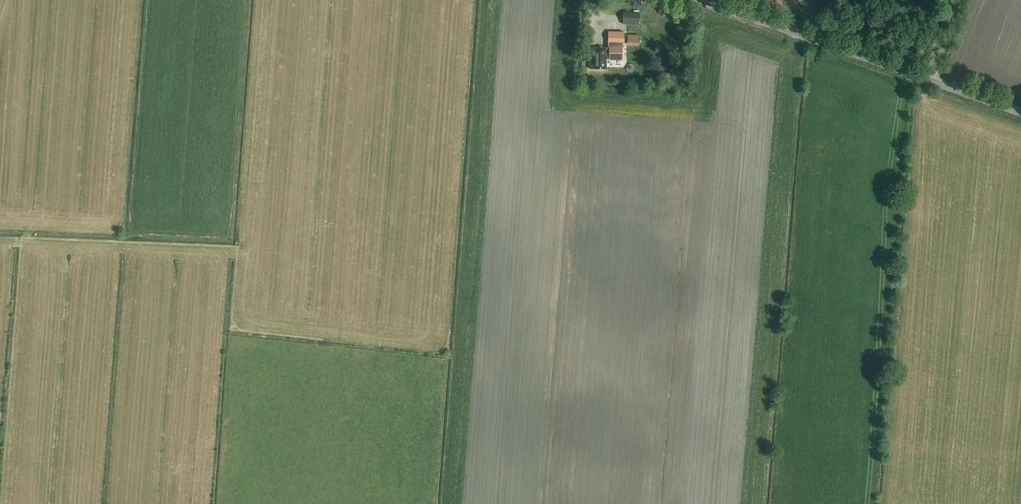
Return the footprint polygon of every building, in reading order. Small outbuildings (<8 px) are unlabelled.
[(640,13),(623,12),(623,25),(639,25),(640,13)] [(608,32),(608,45),(609,45),(622,45),(624,45),(624,33),(608,32)] [(639,47),(640,37),(627,36),(626,46),(639,47)] [(622,45),(609,45),(609,49),(590,48),(590,69),(606,69),(606,60),(622,60),(622,45)]
